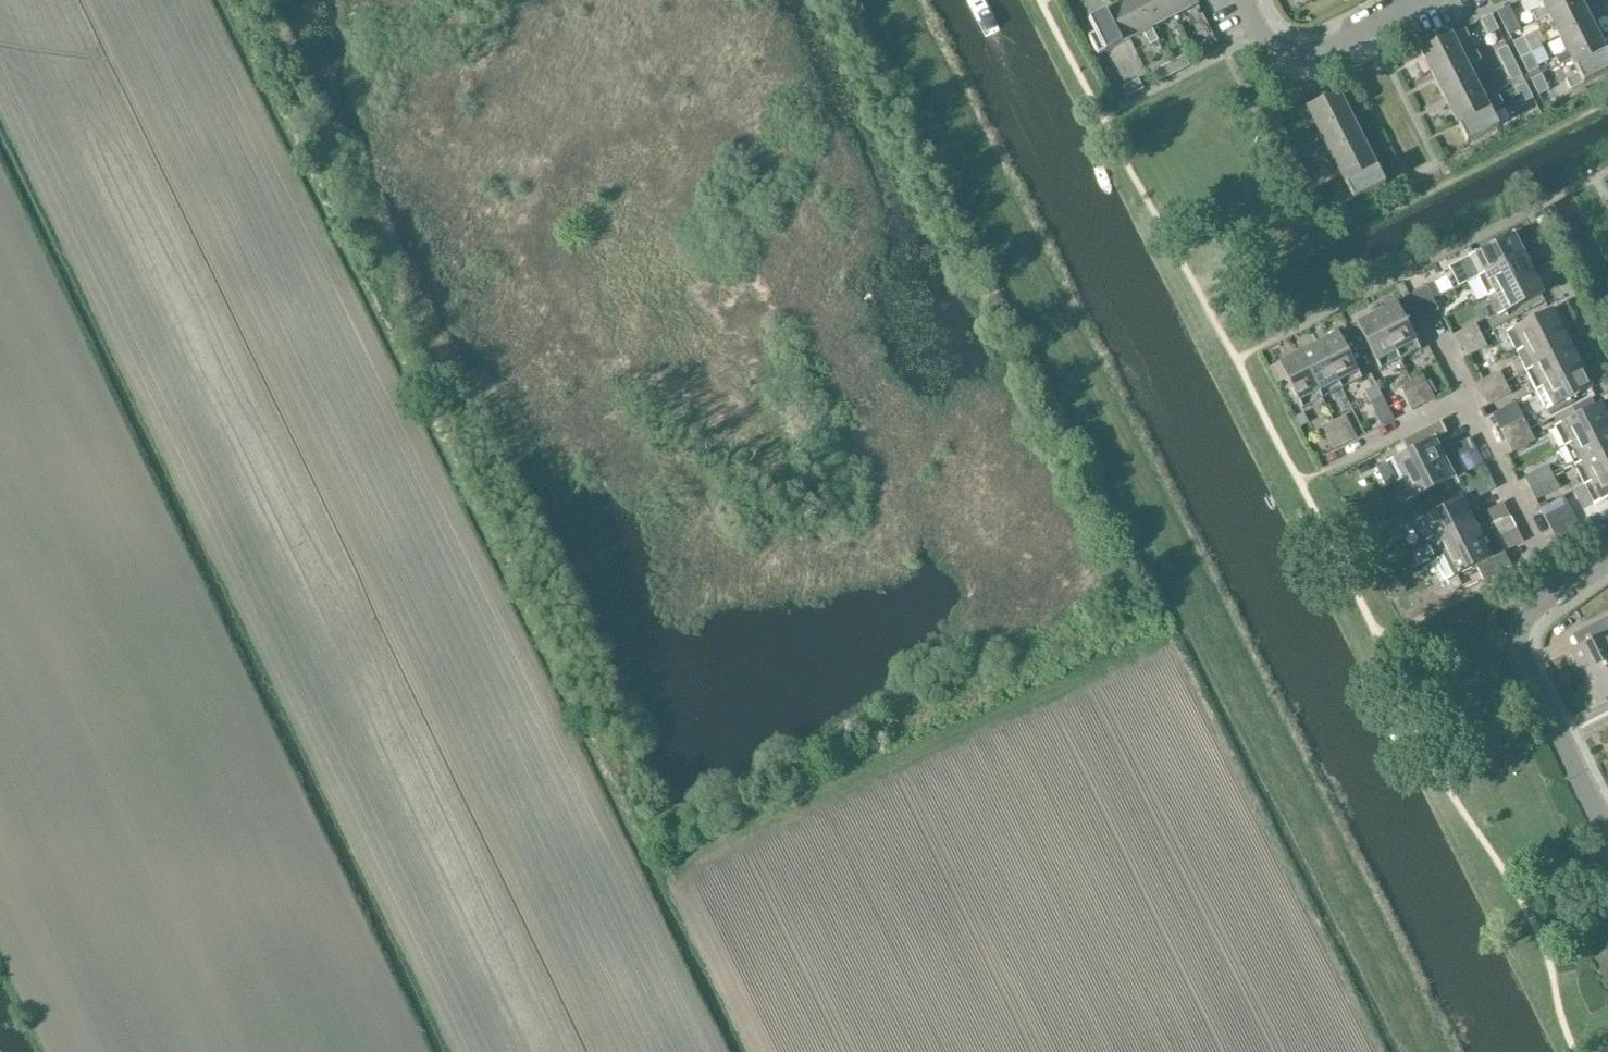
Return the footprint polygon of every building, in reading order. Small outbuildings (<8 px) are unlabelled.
[(1129,40),(1144,33),(1151,46),(1159,42),(1152,29),(1137,0),(1130,0),(1113,9),(1129,40)] [(1152,29),(1175,17),(1166,0),(1137,0),(1152,29)] [(1175,17),(1198,5),(1195,0),(1166,0),(1175,17)] [(1544,8),(1532,14),(1536,21),(1548,16),(1578,0),(1540,0),(1544,8)] [(1582,0),(1578,0),(1548,16),(1559,38),(1592,21),(1582,0)] [(1498,14),(1508,34),(1521,28),(1511,7),(1498,14)] [(1089,38),(1098,56),(1129,40),(1113,9),(1090,21),(1097,34),(1089,38)] [(1481,21),(1487,33),(1497,27),(1491,16),(1481,21)] [(1604,44),(1592,21),(1559,38),(1571,61),(1604,44)] [(1454,36),(1453,35),(1419,51),(1431,75),(1465,58),(1458,44),(1469,38),(1465,30),(1454,36)] [(1514,45),(1520,57),(1530,52),(1524,40),(1514,45)] [(1215,41),(1195,50),(1201,61),(1220,51),(1215,41)] [(1582,84),(1607,71),(1607,52),(1604,44),(1571,61),(1577,74),(1565,80),(1571,90),(1582,84)] [(1509,50),(1499,55),(1504,67),(1515,62),(1509,50)] [(1431,75),(1440,92),(1443,97),(1476,80),(1469,66),(1481,60),(1476,52),(1465,58),(1431,75)] [(1530,52),(1520,57),(1526,69),(1536,64),(1530,52)] [(1175,75),(1186,69),(1181,59),(1170,65),(1175,75)] [(1504,67),(1510,79),(1520,74),(1515,62),(1504,67)] [(1170,65),(1158,71),(1163,81),(1175,75),(1170,65)] [(1532,81),(1538,92),(1548,87),(1542,75),(1532,81)] [(1443,97),(1448,107),(1454,120),(1488,103),(1476,80),(1443,97)] [(1125,88),(1130,98),(1141,92),(1136,82),(1125,88)] [(1515,89),(1521,100),(1531,95),(1525,84),(1515,89)] [(1352,115),(1340,91),(1306,108),(1318,132),(1352,115)] [(1454,120),(1466,143),(1500,127),(1491,110),(1504,104),(1500,97),(1488,103),(1454,120)] [(1352,115),(1318,132),(1326,147),(1314,153),(1318,160),(1330,155),(1363,138),(1352,115)] [(1270,128),(1276,140),(1286,134),(1280,123),(1270,128)] [(1330,155),(1341,177),(1374,160),(1363,138),(1330,155)] [(1298,157),(1287,162),(1293,174),(1303,169),(1298,157)] [(1341,177),(1345,185),(1348,191),(1336,197),(1341,206),(1386,184),(1374,160),(1341,177)] [(1293,174),(1299,186),(1309,181),(1303,169),(1293,174)] [(1524,254),(1514,234),(1468,258),(1478,278),(1524,254)] [(1534,273),(1524,254),(1478,278),(1488,297),(1534,273)] [(1534,273),(1488,297),(1498,317),(1544,293),(1534,273)] [(1427,316),(1439,310),(1427,287),(1416,293),(1427,316)] [(1416,293),(1404,299),(1416,322),(1427,316),(1416,293)] [(1420,349),(1413,335),(1421,331),(1416,322),(1404,299),(1397,303),(1396,303),(1376,313),(1400,359),(1420,349)] [(1552,309),(1506,333),(1516,353),(1562,329),(1552,309)] [(1357,325),(1348,330),(1360,353),(1369,348),(1380,369),(1400,359),(1376,313),(1356,323),(1357,325)] [(1475,324),(1452,336),(1458,347),(1481,335),(1475,324)] [(1572,348),(1562,329),(1516,353),(1526,372),(1572,348)] [(1319,342),(1342,388),(1361,379),(1356,369),(1365,364),(1360,353),(1348,330),(1339,334),(1338,333),(1319,342)] [(1481,335),(1458,347),(1464,358),(1487,347),(1481,335)] [(1319,342),(1299,353),(1322,399),(1342,388),(1319,342)] [(1582,368),(1572,348),(1526,372),(1536,392),(1582,368)] [(1279,363),(1302,409),(1322,399),(1299,353),(1279,363)] [(1582,368),(1536,392),(1546,412),(1592,388),(1582,368)] [(1499,371),(1476,383),(1482,394),(1505,383),(1499,371)] [(1423,406),(1434,400),(1422,377),(1411,382),(1423,406)] [(1411,382),(1411,383),(1399,389),(1411,412),(1423,406),(1411,382)] [(1505,383),(1482,394),(1488,406),(1511,394),(1505,383)] [(1381,427),(1393,421),(1381,398),(1370,404),(1381,427)] [(1600,404),(1554,427),(1564,447),(1607,425),(1607,419),(1600,404)] [(1302,414),(1294,418),(1300,428),(1308,424),(1302,414)] [(1346,445),(1356,440),(1344,417),(1334,422),(1346,445)] [(1523,418),(1500,430),(1506,442),(1529,430),(1523,418)] [(1386,463),(1396,483),(1442,460),(1432,440),(1448,432),(1442,421),(1415,435),(1420,445),(1386,463)] [(1322,428),(1334,451),(1346,445),(1334,422),(1322,428)] [(1564,447),(1574,466),(1607,449),(1607,425),(1564,447)] [(1529,430),(1506,442),(1512,453),(1535,441),(1529,430)] [(1461,443),(1467,454),(1476,450),(1470,438),(1461,443)] [(1467,454),(1461,443),(1451,448),(1457,459),(1467,454)] [(1574,466),(1584,486),(1607,474),(1607,449),(1574,466)] [(1442,460),(1396,483),(1406,503),(1453,479),(1442,460)] [(1524,478),(1530,489),(1553,477),(1547,466),(1524,478)] [(1594,506),(1607,499),(1607,474),(1584,486),(1594,506)] [(1559,489),(1553,477),(1530,489),(1536,501),(1559,489)] [(1496,489),(1490,478),(1467,490),(1473,501),(1496,489)] [(1462,499),(1416,522),(1426,542),(1472,518),(1462,499)] [(1573,517),(1567,505),(1544,517),(1550,529),(1573,517)] [(1502,522),(1508,533),(1516,529),(1510,517),(1502,522)] [(1426,542),(1436,561),(1482,538),(1472,518),(1426,542)] [(1508,533),(1502,522),(1491,527),(1496,538),(1508,533)] [(1482,538),(1436,561),(1446,581),(1492,558),(1482,538)] [(1574,662),(1582,678),(1607,665),(1607,617),(1591,626),(1597,638),(1571,652),(1576,661),(1574,662)]
